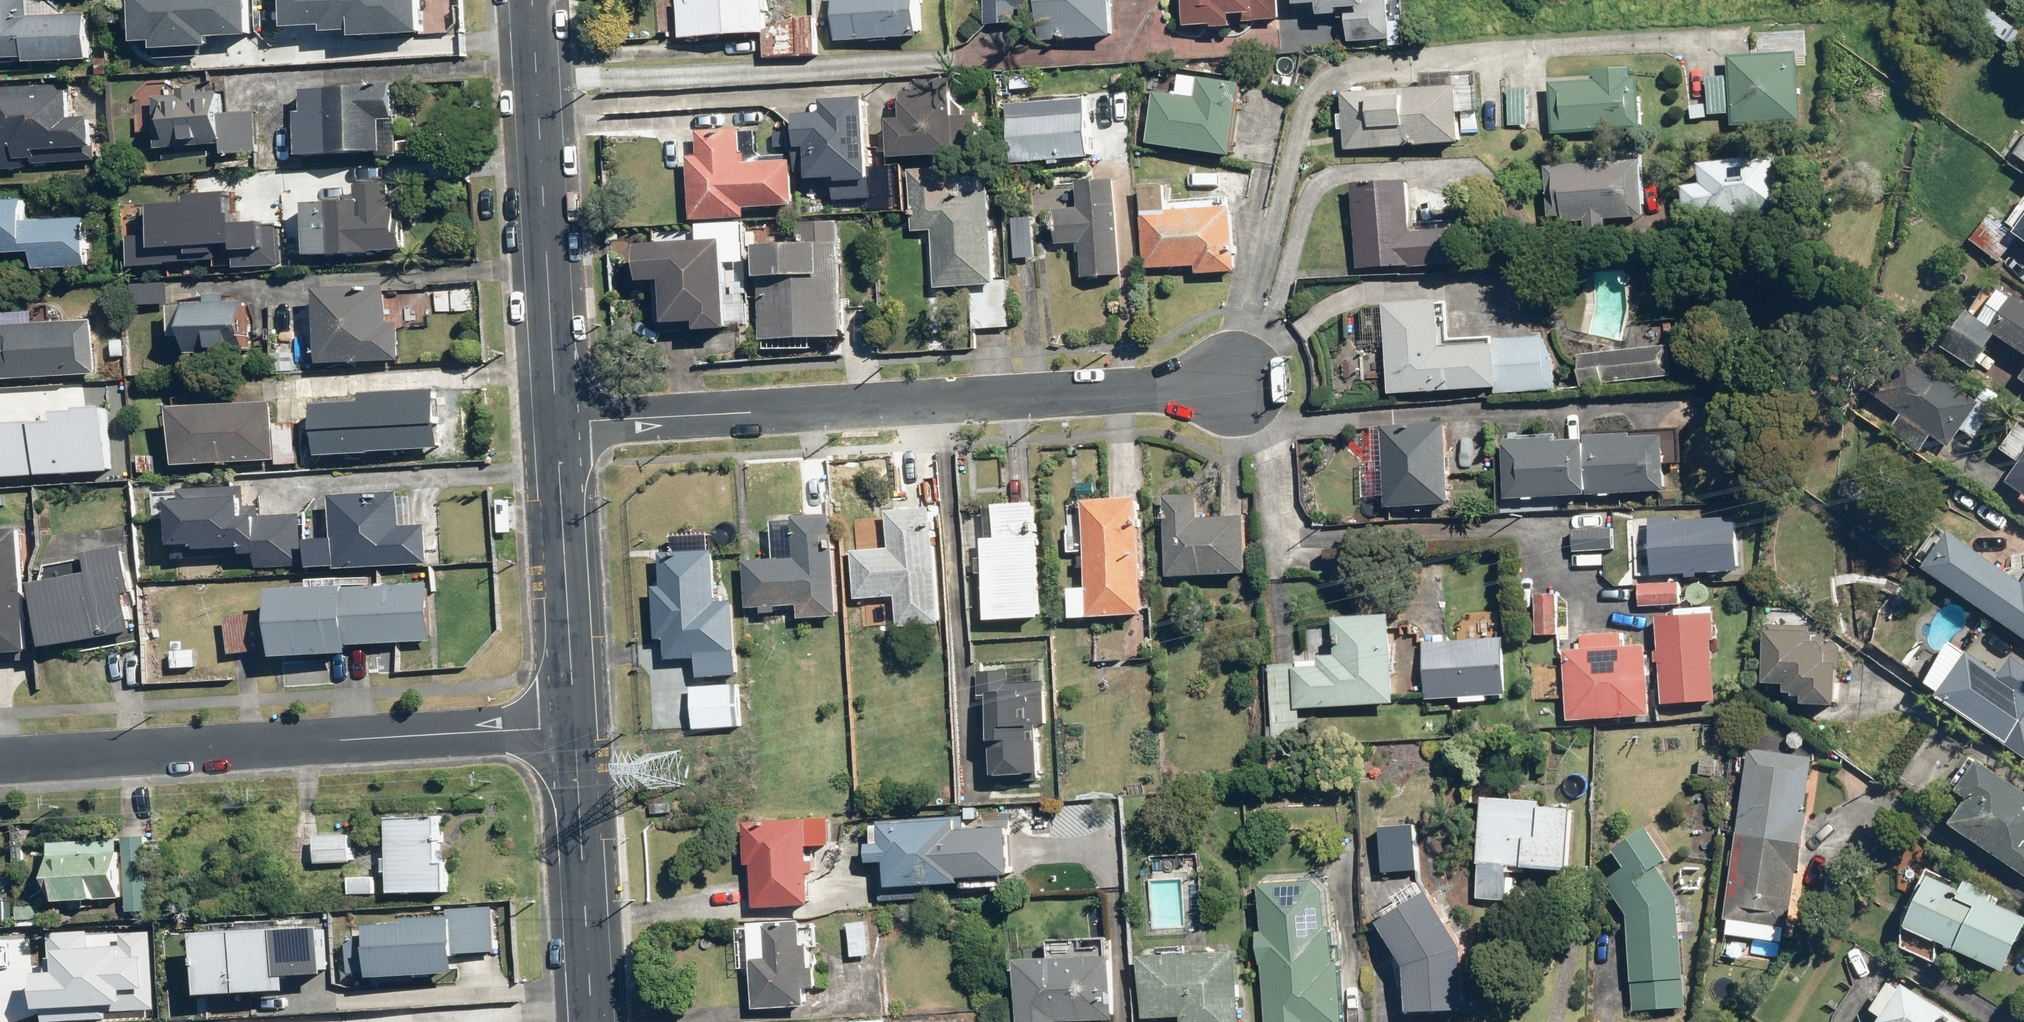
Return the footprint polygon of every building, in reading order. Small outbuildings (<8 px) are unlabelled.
[(90,16),(62,17),(61,0),(0,0),(0,68),(91,65),(90,16)] [(257,0),(147,0),(148,34),(165,34),(165,45),(226,44),(225,32),(258,32),(257,0)] [(440,0),(290,0),(290,21),(330,20),(330,27),(362,26),(362,43),(441,42),(440,0)] [(678,2),(679,42),(766,41),(765,31),(765,21),(765,0),(689,0),(689,1),(678,2)] [(834,44),(919,42),(918,0),(833,0),(834,44)] [(983,27),(1018,27),(1018,0),(984,0),(983,27)] [(1033,40),(1110,41),(1110,0),(1034,0),(1033,40)] [(1233,30),(1232,19),(1253,18),(1253,22),(1279,21),(1278,0),(1183,0),(1184,32),(1233,30)] [(1337,10),(1363,11),(1363,0),(1292,0),(1292,9),(1319,10),(1318,18),(1337,19),(1337,10)] [(1363,11),(1362,21),(1346,21),(1346,41),(1388,42),(1389,0),(1363,0),(1363,11)] [(1708,79),(1709,117),(1729,116),(1730,130),(1800,128),(1798,57),(1727,59),(1728,79),(1708,79)] [(1630,72),(1596,72),(1596,83),(1551,84),(1552,135),(1643,133),(1642,82),(1630,83),(1630,72)] [(1155,95),(1147,146),(1231,160),(1243,88),(1200,81),(1196,102),(1155,95)] [(900,117),(889,117),(888,159),(955,161),(957,83),(912,82),(912,93),(901,93),(900,117)] [(1532,84),(1510,84),(1509,128),(1530,128),(1532,84)] [(399,162),(399,136),(391,135),(392,87),(294,86),(293,161),(399,162)] [(96,165),(92,123),(72,126),(68,87),(0,94),(0,175),(96,165)] [(1341,96),(1343,150),(1459,145),(1457,92),(1341,96)] [(157,94),(157,152),(221,152),(221,160),(258,160),(258,114),(221,114),(221,94),(157,94)] [(825,120),(796,119),(795,153),(809,153),(808,182),(867,183),(869,103),(826,101),(825,120)] [(1012,110),(1013,163),(1091,161),(1089,108),(1012,110)] [(696,160),(688,160),(688,222),(745,222),(745,209),(793,209),(793,162),(740,162),(740,129),(696,129),(696,160)] [(2015,158),(2023,164),(2023,144),(2015,158)] [(1610,236),(1610,224),(1647,222),(1645,155),(1547,159),(1550,226),(1583,225),(1584,237),(1610,236)] [(1701,188),(1684,189),(1687,224),(1788,215),(1783,159),(1699,167),(1701,188)] [(993,288),(996,204),(951,202),(952,177),(915,175),(914,229),(938,230),(936,286),(993,288)] [(1122,278),(1116,182),(1077,185),(1078,210),(1054,211),(1056,247),(1077,245),(1077,255),(1081,255),(1083,280),(1122,278)] [(1474,269),(1473,230),(1411,231),(1410,186),(1356,187),(1357,272),(1474,269)] [(357,204),(306,204),(307,263),(400,262),(400,221),(391,221),(391,188),(357,189),(357,204)] [(220,202),(158,200),(156,259),(218,261),(220,202)] [(27,221),(27,205),(0,204),(0,258),(35,258),(35,274),(88,275),(88,221),(27,221)] [(1991,216),(1971,241),(2000,264),(2019,241),(2023,244),(2023,224),(2016,236),(1991,216)] [(1194,270),(1194,274),(1235,275),(1236,220),(1145,218),(1144,269),(1194,270)] [(800,251),(753,251),(753,343),(844,343),(844,223),(800,223),(800,251)] [(724,243),(637,247),(639,285),(662,284),(664,327),(695,326),(696,335),(728,333),(724,243)] [(127,285),(128,308),(172,306),(171,284),(127,285)] [(385,288),(315,292),(319,367),(400,362),(398,325),(387,326),(385,288)] [(2003,291),(1982,323),(1970,315),(1945,353),(1975,373),(1998,338),(2023,355),(2023,305),(2003,291)] [(184,306),(184,311),(167,311),(167,342),(184,342),(184,356),(243,355),(242,306),(224,306),(224,296),(206,296),(206,306),(184,306)] [(1546,396),(1547,339),(1451,338),(1451,305),(1384,305),(1383,395),(1546,396)] [(97,377),(93,323),(0,328),(0,384),(97,377)] [(1669,347),(1578,356),(1580,373),(1601,371),(1603,386),(1672,379),(1669,347)] [(1919,457),(1932,437),(1951,450),(1981,407),(1906,354),(1876,397),(1903,417),(1889,436),(1919,457)] [(307,406),(310,453),(435,445),(431,390),(359,394),(359,402),(307,406)] [(171,413),(176,470),(276,462),(272,404),(171,413)] [(114,472),(110,407),(83,408),(83,411),(61,413),(62,422),(9,425),(9,423),(0,423),(0,479),(114,472)] [(1360,501),(1384,500),(1385,510),(1450,507),(1447,423),(1381,426),(1383,472),(1359,473),(1360,501)] [(1585,439),(1587,499),(1666,496),(1664,437),(1585,439)] [(1587,499),(1585,439),(1502,442),(1504,501),(1587,499)] [(2023,496),(2023,460),(2007,485),(2023,496)] [(168,505),(169,549),(197,549),(197,553),(257,553),(257,570),(303,570),(303,516),(243,516),(243,491),(180,492),(180,505),(168,505)] [(433,567),(432,528),(408,529),(408,506),(399,506),(399,497),(330,498),(330,542),(308,543),(308,569),(433,567)] [(1164,499),(1167,580),(1248,577),(1246,519),(1198,521),(1197,498),(1164,499)] [(1143,616),(1138,499),(1064,502),(1066,556),(1084,555),(1086,591),(1068,592),(1069,620),(1143,616)] [(995,541),(983,541),(984,623),(1042,622),(1039,507),(995,508),(995,541)] [(941,627),(932,510),(886,513),(889,550),(851,553),(855,602),(896,599),(898,630),(941,627)] [(795,563),(744,564),(745,611),(760,611),(760,616),(778,615),(777,610),(798,609),(798,622),(836,621),(834,518),(795,519),(795,563)] [(1652,521),(1653,578),(1738,576),(1737,520),(1652,521)] [(1574,531),(1574,555),(1614,555),(1615,531),(1574,531)] [(28,660),(23,534),(0,535),(0,661),(28,660)] [(1924,572),(2023,640),(2023,586),(1950,535),(1924,572)] [(131,636),(125,598),(134,596),(127,551),(85,558),(88,577),(33,586),(43,650),(131,636)] [(660,592),(653,592),(656,645),(667,645),(668,665),(696,664),(697,682),(737,680),(734,599),(716,600),(713,553),(659,556),(660,592)] [(340,590),(339,583),(308,585),(308,592),(268,594),(271,663),(348,659),(347,650),(434,646),(430,585),(340,590)] [(1682,583),(1636,584),(1636,610),(1682,609),(1682,583)] [(1709,586),(1688,586),(1687,608),(1708,609),(1709,586)] [(1559,596),(1537,595),(1536,640),(1558,640),(1559,596)] [(1669,612),(1670,619),(1657,619),(1660,706),(1717,704),(1714,642),(1718,642),(1717,617),(1707,617),(1707,611),(1669,612)] [(250,616),(224,619),(227,657),(254,654),(250,616)] [(1324,658),(1324,663),(1268,665),(1272,739),(1298,738),(1297,711),(1394,707),(1390,619),(1339,621),(1340,657),(1324,658)] [(1812,632),(1813,628),(1769,625),(1764,686),(1783,688),(1782,699),(1803,701),(1803,709),(1838,712),(1844,646),(1831,645),(1832,634),(1812,632)] [(1488,704),(1488,699),(1505,699),(1503,641),(1421,643),(1422,701),(1460,700),(1460,705),(1488,704)] [(1645,648),(1623,649),(1623,641),(1586,642),(1587,651),(1563,652),(1566,722),(1648,719),(1645,648)] [(1969,656),(1938,701),(2023,760),(2023,668),(2011,659),(1999,677),(1969,656)] [(1043,726),(1043,683),(1007,683),(1007,672),(977,672),(977,694),(985,694),(985,779),(1037,779),(1037,726),(1043,726)] [(691,689),(692,733),(742,731),(741,687),(691,689)] [(1728,939),(1782,945),(1782,939),(1793,940),(1813,760),(1748,753),(1728,939)] [(2023,877),(2023,793),(1973,760),(1951,793),(1968,804),(1951,829),(2023,877)] [(1477,902),(1516,904),(1517,874),(1568,876),(1571,807),(1481,804),(1477,902)] [(816,860),(807,860),(807,849),(830,848),(829,819),(743,822),(744,869),(754,868),(755,909),(809,908),(808,876),(817,876),(816,860)] [(445,820),(387,820),(388,895),(445,894),(445,820)] [(888,891),(962,888),(962,881),(1012,879),(1010,832),(959,834),(959,822),(870,826),(871,851),(865,851),(866,870),(887,869),(888,891)] [(1413,826),(1377,829),(1381,875),(1418,872),(1413,826)] [(1632,1014),(1685,1011),(1680,898),(1658,870),(1672,861),(1651,832),(1616,857),(1624,868),(1603,885),(1627,915),(1632,1014)] [(314,837),(314,866),(351,866),(351,837),(314,837)] [(147,839),(125,840),(127,913),(148,913),(147,839)] [(119,899),(116,857),(105,857),(104,845),(46,848),(50,910),(99,907),(99,900),(119,899)] [(1927,876),(1903,928),(2000,971),(2023,919),(1927,876)] [(347,880),(348,899),(376,897),(375,878),(347,880)] [(1336,967),(1335,935),(1328,935),(1327,888),(1261,889),(1262,935),(1257,935),(1258,970),(1263,970),(1264,1021),(1345,1021),(1344,967),(1336,967)] [(1407,1015),(1467,1015),(1464,953),(1430,895),(1379,925),(1406,971),(1407,1015)] [(347,978),(366,977),(366,978),(449,974),(448,955),(490,953),(488,907),(448,909),(448,917),(398,919),(398,924),(361,926),(362,939),(345,940),(347,978)] [(820,993),(819,968),(812,968),(811,950),(803,950),(802,925),(750,927),(753,1013),(808,1011),(807,993),(820,993)] [(201,933),(205,995),(293,991),(292,976),(331,974),(329,926),(201,933)] [(37,1006),(38,1021),(102,1019),(102,1010),(150,1008),(147,932),(48,936),(50,971),(26,972),(27,1007),(37,1006)] [(1139,959),(1142,1021),(1181,1020),(1181,1021),(1240,1021),(1237,955),(1139,959)] [(1016,964),(1018,1021),(1114,1021),(1112,960),(1016,964)] [(1885,1020),(1883,1021),(1960,1021),(1905,987),(1903,991),(1891,984),(1873,1012),(1885,1020)]
